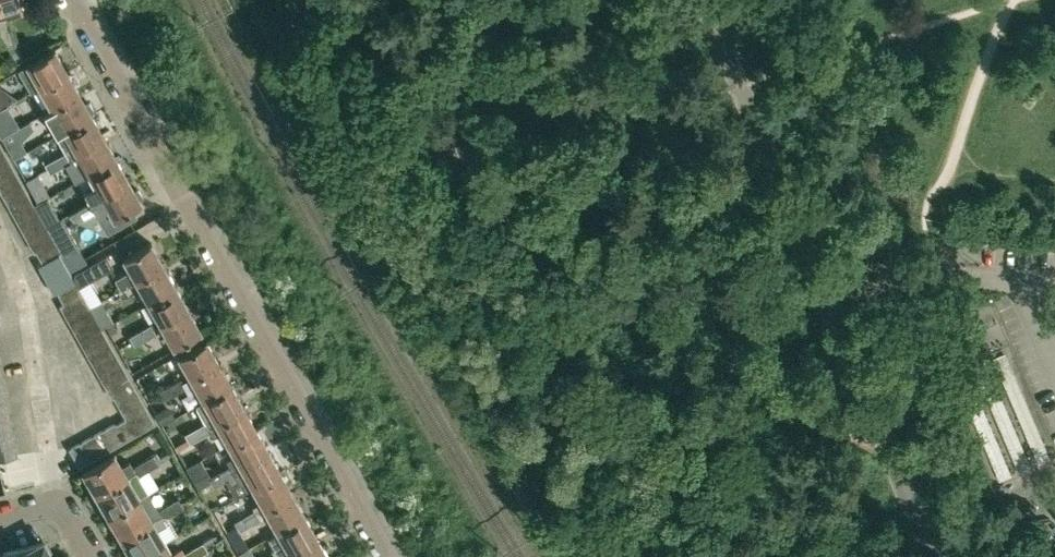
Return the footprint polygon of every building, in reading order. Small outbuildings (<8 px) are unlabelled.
[(22,3),(21,0),(0,0),(0,10),(22,3)] [(4,18),(0,19),(0,32),(8,30),(4,18)] [(8,30),(0,32),(0,39),(2,44),(12,41),(8,30)] [(26,64),(26,65),(38,85),(67,69),(54,47),(26,64)] [(38,85),(51,108),(79,91),(67,69),(38,85)] [(5,89),(0,86),(0,108),(18,98),(5,89)] [(44,112),(47,117),(56,134),(63,130),(92,114),(91,112),(94,109),(90,102),(86,103),(79,91),(51,108),(44,112)] [(0,136),(20,125),(8,104),(0,109),(0,136)] [(76,152),(69,156),(70,156),(104,136),(92,114),(63,130),(76,152)] [(69,156),(66,151),(56,157),(61,166),(65,164),(75,181),(88,174),(88,175),(117,159),(104,136),(70,156),(69,156)] [(14,158),(27,151),(22,143),(9,150),(14,158)] [(0,150),(0,165),(10,160),(3,148),(0,150)] [(50,172),(61,166),(56,157),(45,163),(50,172)] [(123,161),(118,160),(117,159),(88,175),(94,185),(84,190),(93,207),(97,205),(94,200),(103,196),(130,181),(125,173),(127,167),(123,161)] [(0,165),(0,180),(16,171),(10,160),(0,165)] [(0,180),(0,191),(2,194),(22,183),(22,182),(16,171),(0,180)] [(31,190),(44,183),(38,174),(26,180),(31,190)] [(140,190),(134,188),(130,181),(103,196),(94,200),(97,205),(93,207),(107,230),(135,214),(132,209),(142,203),(142,202),(143,196),(140,190)] [(22,183),(2,194),(8,205),(29,194),(22,183)] [(29,194),(8,205),(15,217),(35,205),(34,203),(29,194)] [(38,201),(34,203),(35,205),(42,217),(46,225),(47,225),(59,218),(60,217),(48,196),(38,201)] [(35,205),(15,217),(21,228),(42,217),(35,205)] [(42,217),(21,228),(27,240),(48,228),(47,227),(46,225),(42,217)] [(66,257),(81,248),(63,217),(47,227),(54,240),(61,251),(66,257)] [(48,228),(27,240),(34,251),(54,240),(48,228)] [(54,240),(34,251),(34,252),(36,251),(42,262),(61,251),(54,240)] [(164,263),(151,241),(123,257),(130,269),(115,278),(120,288),(136,280),(136,279),(164,263)] [(107,254),(74,272),(75,280),(75,281),(78,286),(114,267),(107,254)] [(176,285),(164,263),(136,279),(136,280),(148,301),(176,285)] [(78,286),(75,281),(57,291),(63,302),(60,304),(60,305),(82,293),(78,286)] [(148,301),(161,324),(189,308),(176,285),(148,301)] [(60,305),(67,316),(89,304),(82,293),(60,305)] [(102,328),(106,325),(113,322),(101,300),(90,306),(90,307),(95,316),(102,327),(102,328)] [(90,307),(90,306),(89,304),(67,316),(73,328),(95,316),(90,307)] [(202,330),(189,308),(161,324),(173,346),(202,330)] [(73,328),(79,339),(102,327),(95,316),(73,328)] [(113,322),(106,325),(110,334),(117,330),(113,322)] [(150,323),(141,328),(146,338),(156,332),(150,323)] [(79,339),(86,351),(108,338),(102,328),(102,327),(79,339)] [(136,344),(146,338),(141,328),(129,335),(132,339),(136,344)] [(86,351),(92,362),(114,350),(108,338),(86,351)] [(206,339),(179,355),(191,377),(219,361),(206,339)] [(92,362),(99,374),(121,361),(114,350),(92,362)] [(99,374),(105,385),(127,373),(121,361),(99,374)] [(191,378),(184,382),(182,377),(170,384),(176,392),(186,386),(189,391),(197,387),(204,400),(196,404),(196,405),(232,384),(219,361),(191,377),(191,378)] [(112,397),(114,396),(134,384),(127,373),(105,385),(112,397)] [(114,396),(120,407),(140,396),(138,391),(134,384),(114,396)] [(165,398),(176,392),(170,384),(160,389),(165,398)] [(196,405),(205,422),(196,427),(200,436),(211,431),(207,425),(243,405),(232,384),(196,405)] [(8,404),(6,391),(0,392),(0,405),(8,404)] [(120,407),(126,418),(146,407),(140,396),(120,407)] [(11,417),(8,404),(0,405),(0,419),(11,417)] [(169,404),(155,412),(161,422),(175,414),(169,404)] [(255,426),(243,405),(207,425),(211,431),(214,436),(222,432),(227,442),(255,426)] [(155,423),(146,407),(126,418),(135,434),(155,423)] [(13,430),(11,417),(0,419),(0,432),(13,430)] [(115,421),(113,422),(124,441),(135,434),(126,418),(116,423),(115,421)] [(113,422),(102,428),(113,447),(124,441),(113,422)] [(268,448),(255,426),(227,442),(234,455),(226,459),(230,465),(232,469),(268,448)] [(189,442),(200,436),(196,427),(185,433),(189,442)] [(102,428),(91,435),(102,453),(113,447),(102,428)] [(15,443),(13,430),(0,432),(0,445),(15,443)] [(91,435),(80,441),(91,460),(102,453),(91,435)] [(69,447),(80,465),(80,466),(91,460),(80,441),(69,447)] [(18,456),(15,443),(0,445),(0,459),(18,456)] [(247,477),(252,487),(280,471),(268,448),(232,469),(230,465),(218,471),(224,480),(235,474),(239,481),(247,477)] [(114,453),(82,470),(95,493),(135,471),(137,476),(137,475),(148,469),(143,459),(132,465),(130,460),(121,465),(114,453)] [(158,463),(153,453),(143,459),(148,469),(158,463)] [(156,494),(168,490),(161,470),(149,475),(156,494)] [(95,493),(108,516),(148,493),(137,475),(137,476),(135,471),(95,493)] [(194,480),(198,488),(211,481),(214,486),(224,480),(218,471),(209,476),(207,472),(194,480)] [(253,505),(255,508),(244,515),(249,524),(260,518),(257,512),(292,491),(280,471),(252,487),(260,501),(253,505)] [(304,514),(292,491),(257,512),(260,518),(262,521),(270,517),(277,530),(304,514)] [(108,516),(121,538),(159,515),(157,510),(157,509),(148,493),(108,516)] [(173,512),(182,506),(184,506),(178,497),(167,503),(173,512)] [(132,556),(139,556),(166,541),(159,529),(166,525),(162,518),(173,512),(167,503),(157,509),(157,510),(159,515),(121,538),(132,556)] [(317,537),(304,514),(277,530),(278,531),(268,536),(274,548),(272,549),(275,554),(279,552),(282,556),(283,556),(317,537)] [(236,525),(226,531),(228,535),(238,553),(249,547),(239,529),(249,524),(244,515),(234,520),(236,525)] [(317,537),(283,556),(290,554),(292,556),(328,556),(317,537)] [(203,540),(192,546),(198,556),(208,549),(203,540)] [(43,541),(0,552),(0,556),(52,556),(43,541)] [(166,541),(139,556),(175,556),(166,541)] [(184,556),(195,556),(198,556),(192,546),(182,553),(184,556)] [(241,556),(254,556),(249,547),(238,553),(241,556)]
